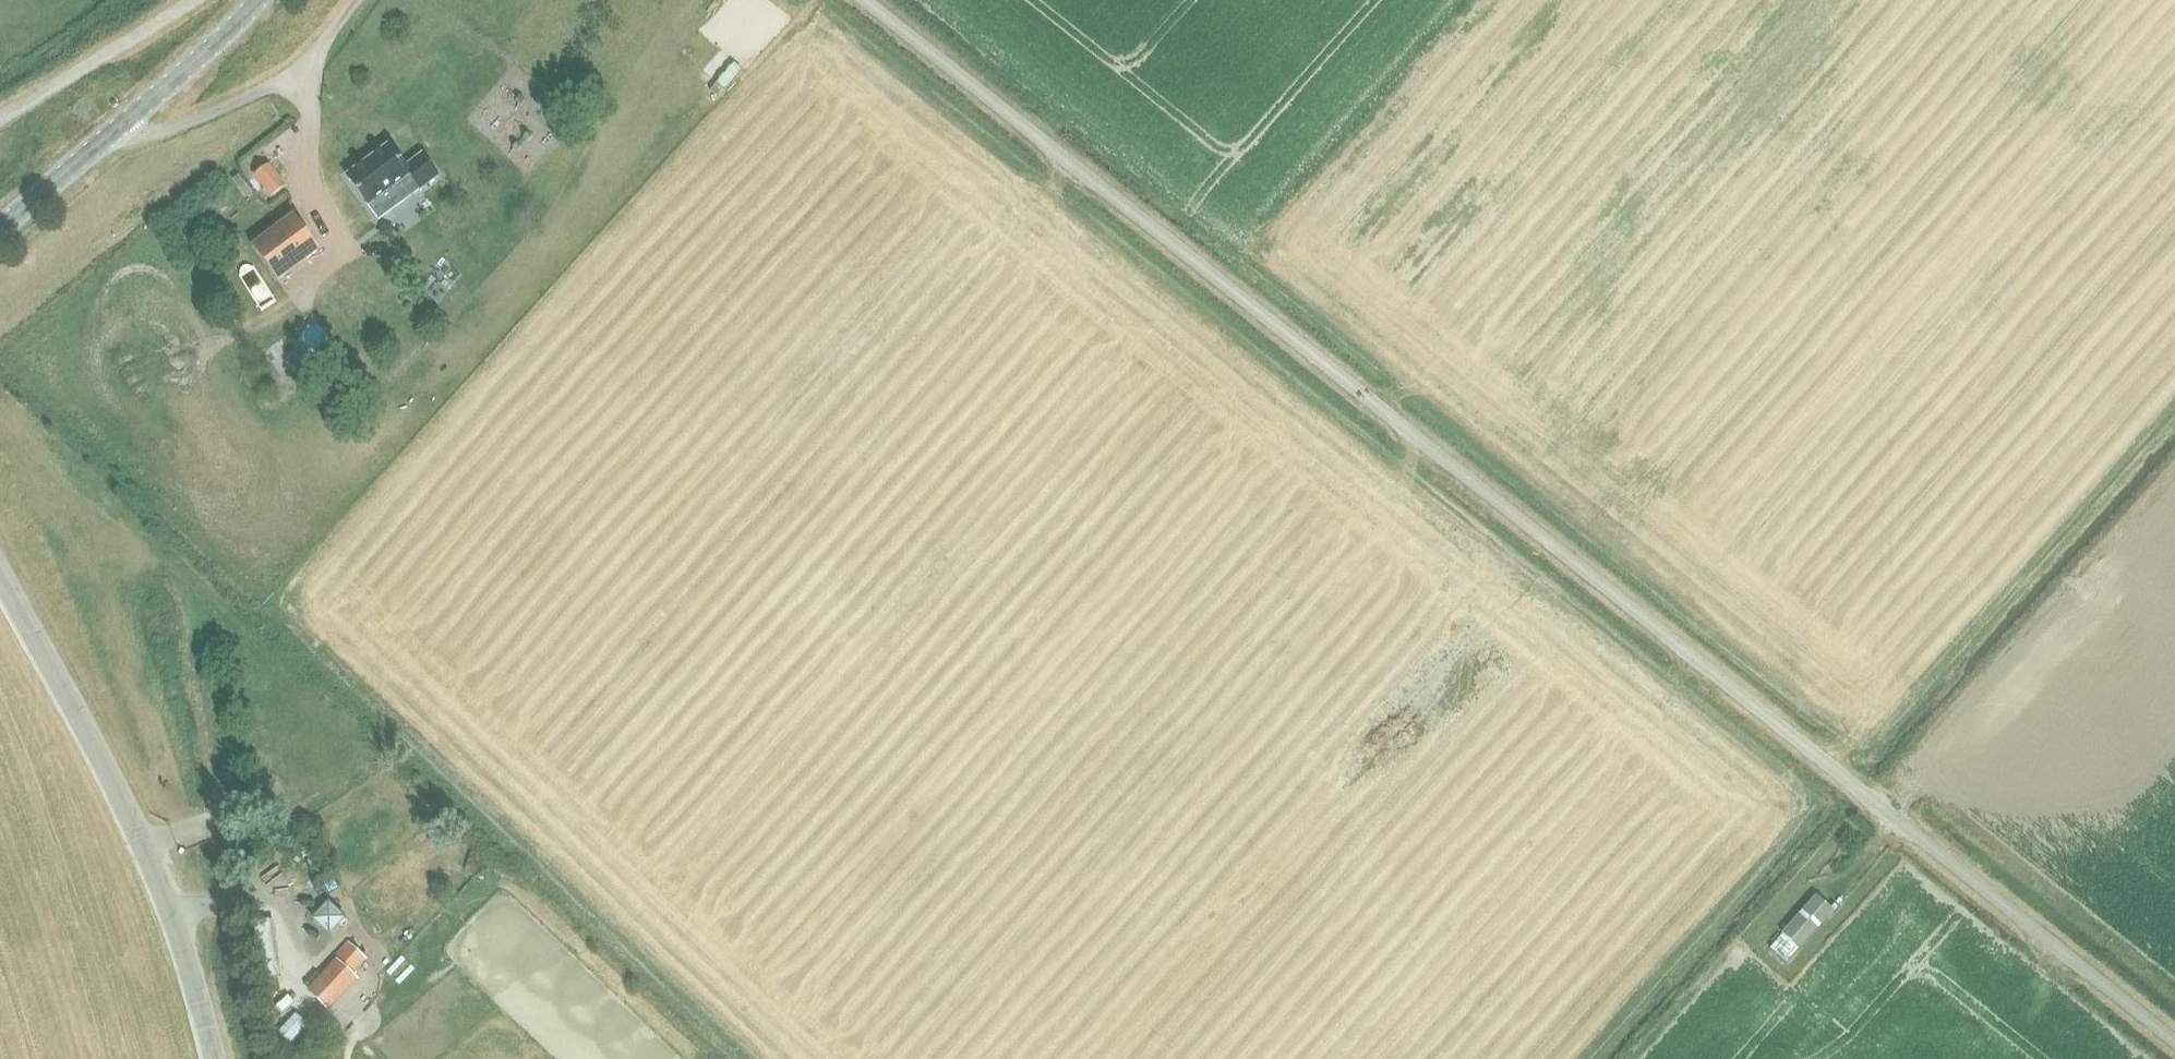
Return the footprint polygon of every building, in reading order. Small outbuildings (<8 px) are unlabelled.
[(438,176),(436,172),(422,154),(406,167),(389,145),(346,176),(368,206),(410,175),(420,189),(438,176)] [(254,176),(271,197),(287,185),(270,164),(254,176)] [(294,215),(252,246),(278,281),(320,250),(294,215)] [(289,362),(320,339),(312,327),(280,351),(289,362)] [(299,869),(305,893),(325,888),(319,864),(299,869)] [(1803,952),(1836,912),(1817,896),(1783,935),(1801,950),(1803,952)] [(329,904),(314,919),(330,933),(344,918),(329,904)] [(276,977),(267,922),(252,924),(262,980),(276,977)] [(1783,935),(1771,949),(1788,964),(1801,950),(1783,935)] [(351,975),(365,959),(349,945),(335,960),(336,962),(310,991),(326,1006),(353,977),(351,975)] [(399,953),(385,971),(395,979),(409,961),(399,953)] [(295,1015),(279,1034),(289,1043),(306,1024),(295,1015)]
